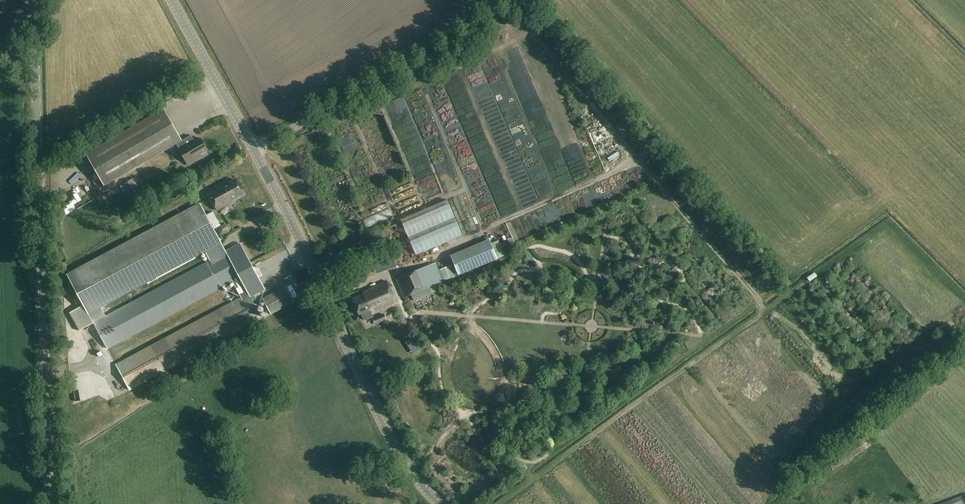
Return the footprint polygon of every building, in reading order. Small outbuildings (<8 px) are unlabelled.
[(183,141),(164,109),(86,154),(105,186),(177,144),(189,166),(203,158),(201,155),(209,151),(201,138),(194,142),(191,136),(183,141)] [(415,151),(407,156),(410,161),(418,156),(415,151)] [(145,206),(141,199),(139,200),(133,190),(138,187),(132,178),(118,186),(133,213),(145,206)] [(242,193),(234,179),(224,185),(222,182),(206,192),(217,211),(233,202),(231,199),(242,193)] [(401,220),(416,256),(462,236),(447,200),(401,220)] [(238,275),(227,253),(226,252),(200,203),(199,203),(67,274),(84,305),(69,313),(120,406),(134,399),(130,392),(131,391),(262,320),(254,305),(250,298),(249,296),(247,292),(240,296),(225,305),(220,307),(116,364),(108,348),(214,292),(222,288),(232,282),(240,278),(238,275)] [(232,248),(242,245),(239,236),(230,239),(232,248)] [(460,275),(497,260),(489,241),(452,257),(460,275)] [(249,296),(250,298),(257,294),(265,291),(241,246),(227,253),(238,275),(240,278),(247,292),(249,296)] [(393,255),(386,258),(390,268),(397,266),(393,255)] [(414,301),(430,294),(427,288),(439,282),(431,264),(396,279),(404,298),(412,295),(414,301)] [(451,265),(439,270),(444,281),(456,275),(451,265)] [(237,291),(240,296),(247,292),(240,278),(232,282),(237,291)] [(371,313),(397,301),(388,280),(369,289),(370,291),(352,299),(359,315),(370,310),(371,313)] [(271,315),(294,303),(285,286),(262,299),(271,315)] [(375,325),(387,320),(384,314),(373,319),(375,325)] [(687,323),(684,328),(689,331),(693,326),(687,323)] [(403,349),(409,342),(404,338),(398,345),(403,349)] [(940,503),(964,503),(964,495),(940,503)]
